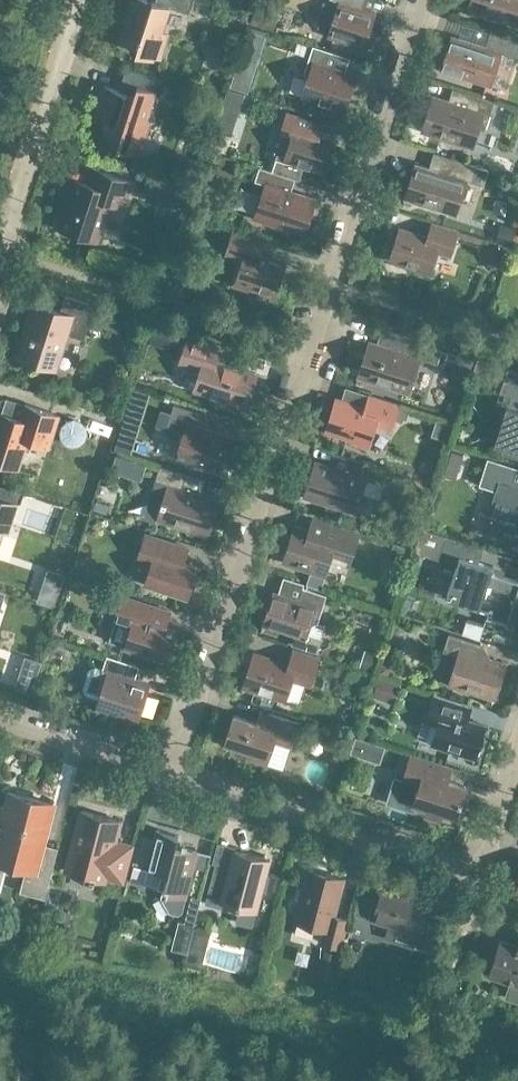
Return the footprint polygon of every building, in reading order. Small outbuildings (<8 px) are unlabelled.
[(155,1),(152,0),(132,0),(119,41),(131,45),(129,50),(136,52),(135,53),(153,58),(154,56),(160,58),(163,49),(169,32),(162,30),(170,7),(189,13),(193,0),(156,0),(155,1)] [(364,0),(334,0),(339,2),(337,7),(324,2),(317,24),(330,28),(327,36),(364,48),(376,13),(362,9),(364,0)] [(468,10),(517,26),(517,0),(471,0),(468,10)] [(247,20),(250,10),(238,7),(236,13),(240,19),(247,20)] [(251,32),(245,51),(258,55),(264,36),(251,32)] [(453,36),(442,70),(490,86),(500,52),(515,57),(517,48),(517,41),(490,33),(486,47),(453,36)] [(302,97),(333,107),(344,110),(355,76),(343,72),(341,68),(344,56),(313,46),(304,73),(308,80),(302,97)] [(236,65),(230,86),(247,92),(253,71),(236,65)] [(127,67),(119,90),(105,85),(98,107),(106,110),(104,117),(94,114),(93,115),(103,118),(102,123),(102,128),(103,130),(104,135),(107,139),(109,141),(112,144),(118,147),(117,148),(138,155),(149,121),(146,120),(154,94),(159,96),(165,80),(127,67)] [(228,88),(221,109),(238,115),(244,94),(228,88)] [(494,101),(468,93),(464,106),(433,96),(422,131),(473,147),(479,128),(485,130),(494,101)] [(325,171),(334,142),(308,134),(313,121),(287,113),(279,138),(291,141),(285,159),(325,171)] [(456,200),(461,197),(466,180),(471,182),(476,166),(451,158),(447,169),(441,167),(435,170),(416,164),(405,199),(448,212),(452,199),(456,200)] [(254,218),(304,234),(316,199),(291,191),(295,179),(259,167),(255,181),(265,184),(254,218)] [(132,181),(94,169),(89,184),(75,180),(65,211),(61,212),(58,222),(60,226),(60,228),(98,240),(110,202),(124,207),(132,181)] [(155,178),(149,198),(164,203),(170,183),(155,178)] [(458,230),(432,222),(428,237),(400,228),(390,261),(430,273),(437,252),(450,256),(458,230)] [(504,224),(498,242),(509,246),(515,227),(504,224)] [(233,233),(229,246),(227,254),(239,258),(231,284),(248,289),(250,285),(260,288),(257,299),(272,303),(284,263),(259,255),(263,242),(233,233)] [(500,250),(493,248),(485,251),(483,258),(487,266),(495,268),(500,265),(502,257),(500,250)] [(28,326),(25,336),(18,357),(54,368),(59,354),(61,355),(68,334),(83,339),(94,305),(68,296),(63,313),(33,303),(26,325),(28,326)] [(104,327),(118,332),(123,318),(109,313),(104,327)] [(187,352),(183,364),(201,370),(195,389),(246,406),(248,400),(252,397),(256,384),(254,379),(256,373),(216,360),(221,346),(189,335),(184,351),(187,352)] [(358,376),(359,377),(409,392),(420,358),(437,364),(442,350),(411,340),(406,354),(369,342),(358,376)] [(508,368),(500,392),(511,396),(496,444),(505,447),(503,453),(517,458),(517,371),(508,368)] [(129,400),(146,405),(150,394),(133,388),(129,400)] [(336,398),(326,431),(352,439),(351,442),(368,448),(376,424),(391,429),(399,404),(369,395),(365,408),(336,398)] [(1,413),(0,413),(0,463),(17,468),(27,440),(49,448),(59,415),(25,404),(20,419),(1,413)] [(177,456),(218,469),(219,470),(230,438),(196,427),(200,413),(174,404),(165,431),(169,437),(182,441),(177,456)] [(63,438),(67,443),(73,445),(79,443),(84,439),(86,433),(84,427),(80,422),(74,420),(68,421),(64,426),(62,429),(66,430),(63,438)] [(463,455),(451,451),(447,463),(459,467),(463,455)] [(395,472),(364,462),(360,475),(316,461),(304,498),(323,505),(324,502),(355,512),(365,480),(390,488),(395,472)] [(490,461),(485,478),(498,482),(492,502),(496,503),(492,515),(490,515),(488,521),(490,521),(486,534),(508,541),(505,550),(517,554),(517,470),(490,461)] [(219,501),(200,495),(182,489),(187,473),(160,465),(155,481),(149,501),(162,505),(157,519),(208,535),(219,501)] [(32,494),(26,524),(56,530),(62,500),(32,494)] [(115,503),(112,499),(105,497),(101,507),(112,511),(115,503)] [(6,522),(10,524),(16,505),(0,499),(0,540),(6,522)] [(329,561),(349,567),(352,556),(360,531),(314,516),(310,530),(295,525),(283,562),(324,576),(329,561)] [(187,547),(172,543),(146,534),(137,560),(151,565),(145,584),(188,597),(197,568),(183,563),(188,549),(188,548),(187,547)] [(456,565),(446,598),(489,611),(486,618),(508,625),(517,593),(517,581),(492,572),(493,567),(479,562),(483,548),(445,536),(439,554),(458,560),(456,565)] [(299,593),(303,579),(280,573),(277,588),(299,593)] [(326,629),(313,625),(317,623),(326,595),(303,588),(299,600),(273,592),(263,624),(295,634),(291,645),(317,653),(320,643),(322,643),(326,629)] [(123,596),(115,620),(108,641),(125,646),(167,660),(177,631),(165,627),(170,613),(170,611),(169,611),(162,609),(123,596)] [(172,609),(170,619),(196,626),(199,615),(172,609)] [(480,639),(484,626),(466,620),(462,633),(480,639)] [(449,684),(494,698),(494,699),(506,664),(489,658),(481,643),(449,633),(443,651),(458,656),(449,684)] [(360,668),(373,672),(380,653),(367,649),(360,668)] [(254,654),(243,686),(286,700),(292,679),(311,685),(320,658),(293,650),(288,665),(254,654)] [(107,656),(103,668),(95,666),(89,669),(82,688),(85,695),(99,699),(96,707),(138,721),(150,684),(130,677),(134,664),(107,656)] [(338,675),(342,673),(343,668),(341,665),(337,663),(332,665),(331,669),(333,674),(338,675)] [(400,685),(378,679),(373,697),(395,704),(400,685)] [(457,717),(461,702),(436,694),(426,723),(438,727),(432,744),(475,758),(486,726),(457,717)] [(285,768),(291,748),(299,722),(269,713),(265,725),(234,715),(225,742),(249,750),(247,756),(285,768)] [(322,747),(341,753),(346,738),(327,732),(322,747)] [(441,779),(446,765),(411,754),(403,780),(395,778),(388,802),(413,811),(415,803),(427,807),(425,814),(441,820),(444,813),(456,817),(466,787),(441,779)] [(43,843),(41,843),(44,830),(46,831),(53,803),(10,792),(6,808),(2,807),(0,813),(0,858),(27,865),(20,891),(45,898),(54,865),(38,861),(43,843)] [(113,847),(115,841),(120,821),(81,811),(66,871),(90,877),(89,879),(99,882),(99,880),(104,881),(106,877),(123,881),(131,851),(113,847)] [(157,830),(154,839),(141,835),(134,863),(135,864),(131,881),(158,887),(164,889),(162,897),(171,912),(179,914),(183,912),(187,898),(186,898),(198,852),(182,848),(181,854),(174,852),(176,846),(179,836),(157,830)] [(215,863),(215,864),(205,904),(238,912),(239,906),(257,911),(262,892),(267,893),(272,874),(267,873),(270,860),(267,859),(265,855),(261,857),(234,850),(230,867),(215,863)] [(340,947),(343,935),(347,920),(334,917),(344,879),(309,870),(300,904),(291,908),(296,917),(295,921),(330,930),(326,944),(340,947)] [(434,945),(441,922),(444,915),(427,910),(430,900),(413,895),(413,896),(404,893),(405,892),(383,885),(372,919),(385,923),(381,936),(414,947),(417,939),(434,945)] [(201,897),(192,895),(185,921),(179,919),(172,947),(187,951),(194,927),(201,897)] [(360,897),(356,913),(368,917),(373,901),(360,897)] [(194,927),(187,951),(186,960),(203,963),(211,932),(194,927)] [(501,940),(489,975),(511,982),(505,998),(517,1002),(517,946),(501,940)]
